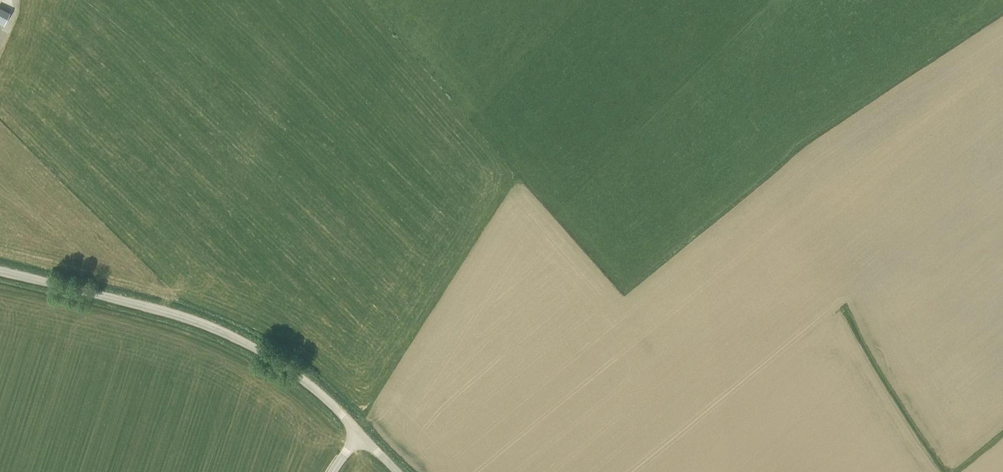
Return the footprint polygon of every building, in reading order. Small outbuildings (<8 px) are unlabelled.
[(7,24),(10,13),(0,10),(0,22),(7,24)]
